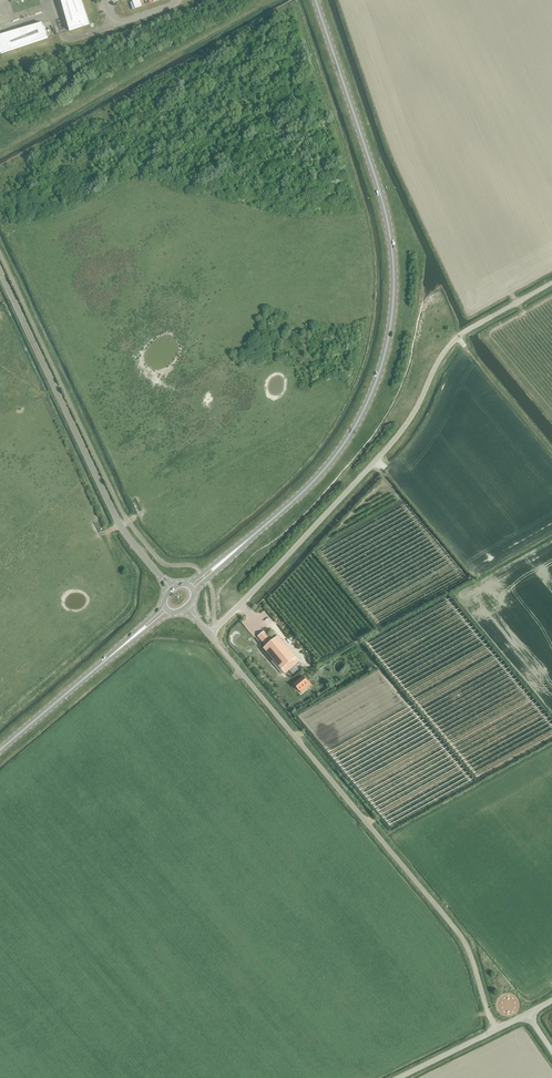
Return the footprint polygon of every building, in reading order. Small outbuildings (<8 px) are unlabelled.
[(69,31),(90,24),(82,0),(61,0),(69,31)] [(0,54),(48,38),(42,21),(0,35),(0,53),(0,54)] [(299,662),(278,636),(272,641),(264,631),(258,637),(266,646),(263,648),(285,674),(299,662)] [(308,683),(303,676),(293,684),(294,685),(293,686),(295,689),(296,688),(299,691),(303,687),(305,690),(311,685),(309,682),(308,683)]
